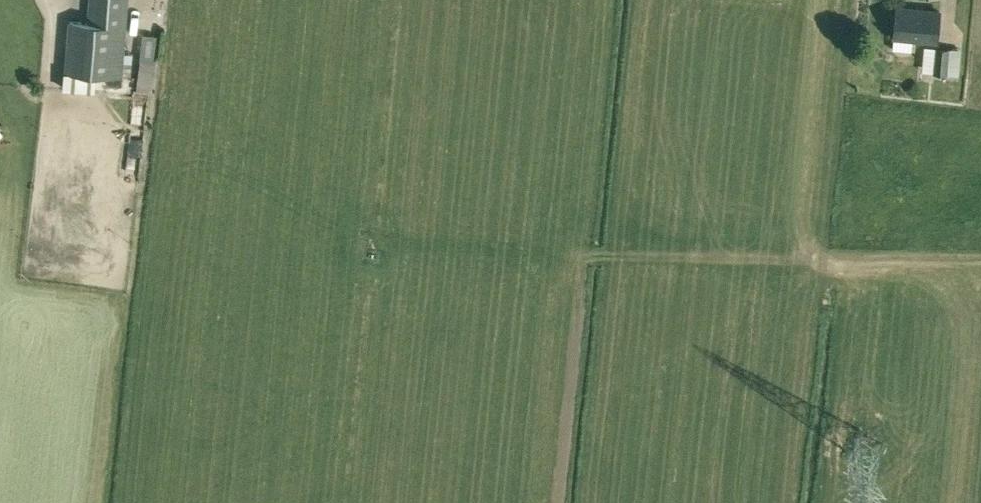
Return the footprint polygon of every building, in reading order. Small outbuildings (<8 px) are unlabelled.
[(124,76),(127,25),(129,0),(90,0),(88,22),(69,20),(65,73),(124,76)] [(894,38),(938,42),(940,12),(897,8),(894,38)] [(935,73),(959,75),(960,67),(948,66),(950,49),(937,48),(935,73)]
